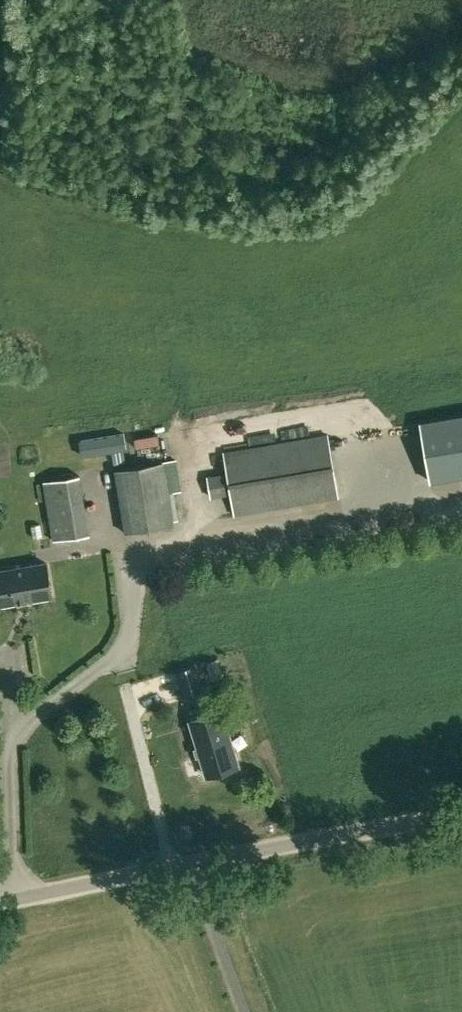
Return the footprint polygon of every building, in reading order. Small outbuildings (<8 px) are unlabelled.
[(434,481),(461,476),(461,415),(422,422),(434,481)] [(123,433),(80,440),(83,456),(112,451),(114,463),(125,461),(123,449),(126,449),(123,433)] [(148,455),(165,447),(160,433),(142,440),(148,455)] [(230,494),(234,515),(340,497),(328,433),(223,451),(227,472),(207,475),(211,497),(230,494)] [(115,469),(126,533),(173,524),(163,461),(115,469)] [(42,481),(52,540),(89,534),(79,474),(42,481)] [(51,595),(46,563),(0,570),(0,604),(51,595)] [(25,613),(24,602),(4,604),(4,614),(25,613)] [(176,670),(183,698),(204,692),(196,664),(176,670)] [(190,721),(207,775),(238,765),(222,711),(190,721)]
